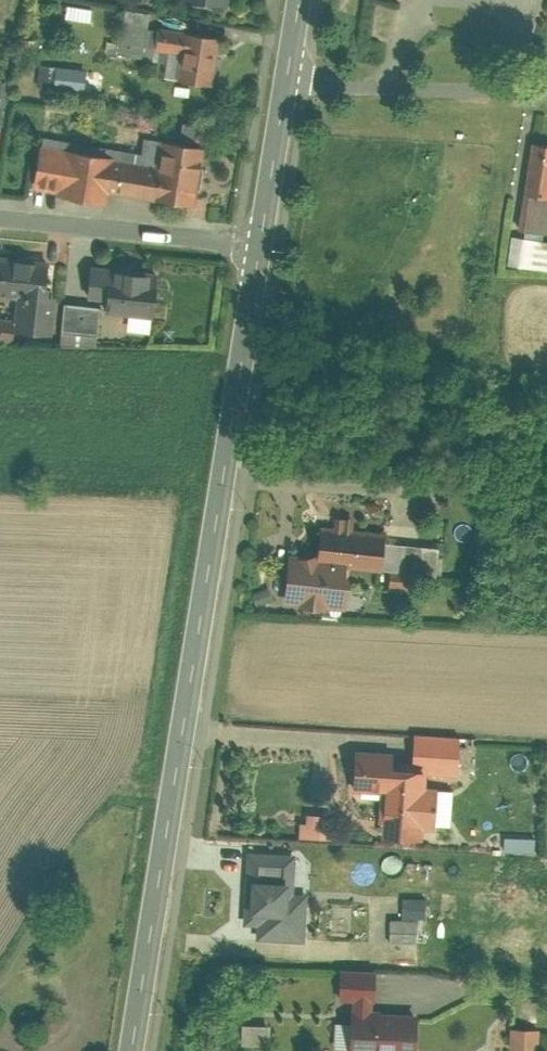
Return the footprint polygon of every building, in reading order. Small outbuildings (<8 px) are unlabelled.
[(68,4),(65,18),(93,23),(96,8),(68,4)] [(108,40),(106,52),(166,60),(163,78),(213,85),(220,34),(149,24),(151,11),(125,8),(120,41),(108,40)] [(40,63),(38,87),(85,91),(87,67),(40,63)] [(42,136),(33,190),(107,201),(109,191),(189,203),(187,214),(211,218),(214,197),(196,194),(204,145),(144,136),(141,150),(42,136)] [(534,147),(521,232),(546,236),(546,149),(534,147)] [(504,263),(546,270),(546,266),(546,241),(509,235),(504,263)] [(14,342),(15,332),(53,335),(57,295),(43,294),(46,262),(0,258),(0,341),(14,342)] [(65,302),(62,332),(99,334),(101,311),(127,313),(125,330),(150,332),(153,289),(147,289),(149,271),(90,266),(87,304),(65,302)] [(389,532),(321,526),(318,560),(286,557),(281,611),(352,617),(356,576),(439,583),(442,554),(387,549),(389,532)] [(378,810),(376,845),(430,848),(431,836),(450,837),(453,780),(464,781),(466,740),(413,737),(412,755),(354,752),(351,809),(378,810)] [(309,837),(339,838),(339,814),(309,813),(309,837)] [(510,837),(510,851),(540,851),(540,837),(510,837)] [(280,862),(250,860),(247,905),(277,907),(280,862)] [(423,943),(423,917),(432,917),(432,897),(407,897),(406,918),(395,918),(395,943),(423,943)] [(349,1050),(418,1050),(420,1020),(377,1018),(378,977),(339,975),(338,1006),(351,1006),(349,1050)] [(250,1023),(250,1041),(277,1042),(278,1024),(250,1023)] [(545,1049),(545,1027),(516,1027),(516,1049),(545,1049)]
